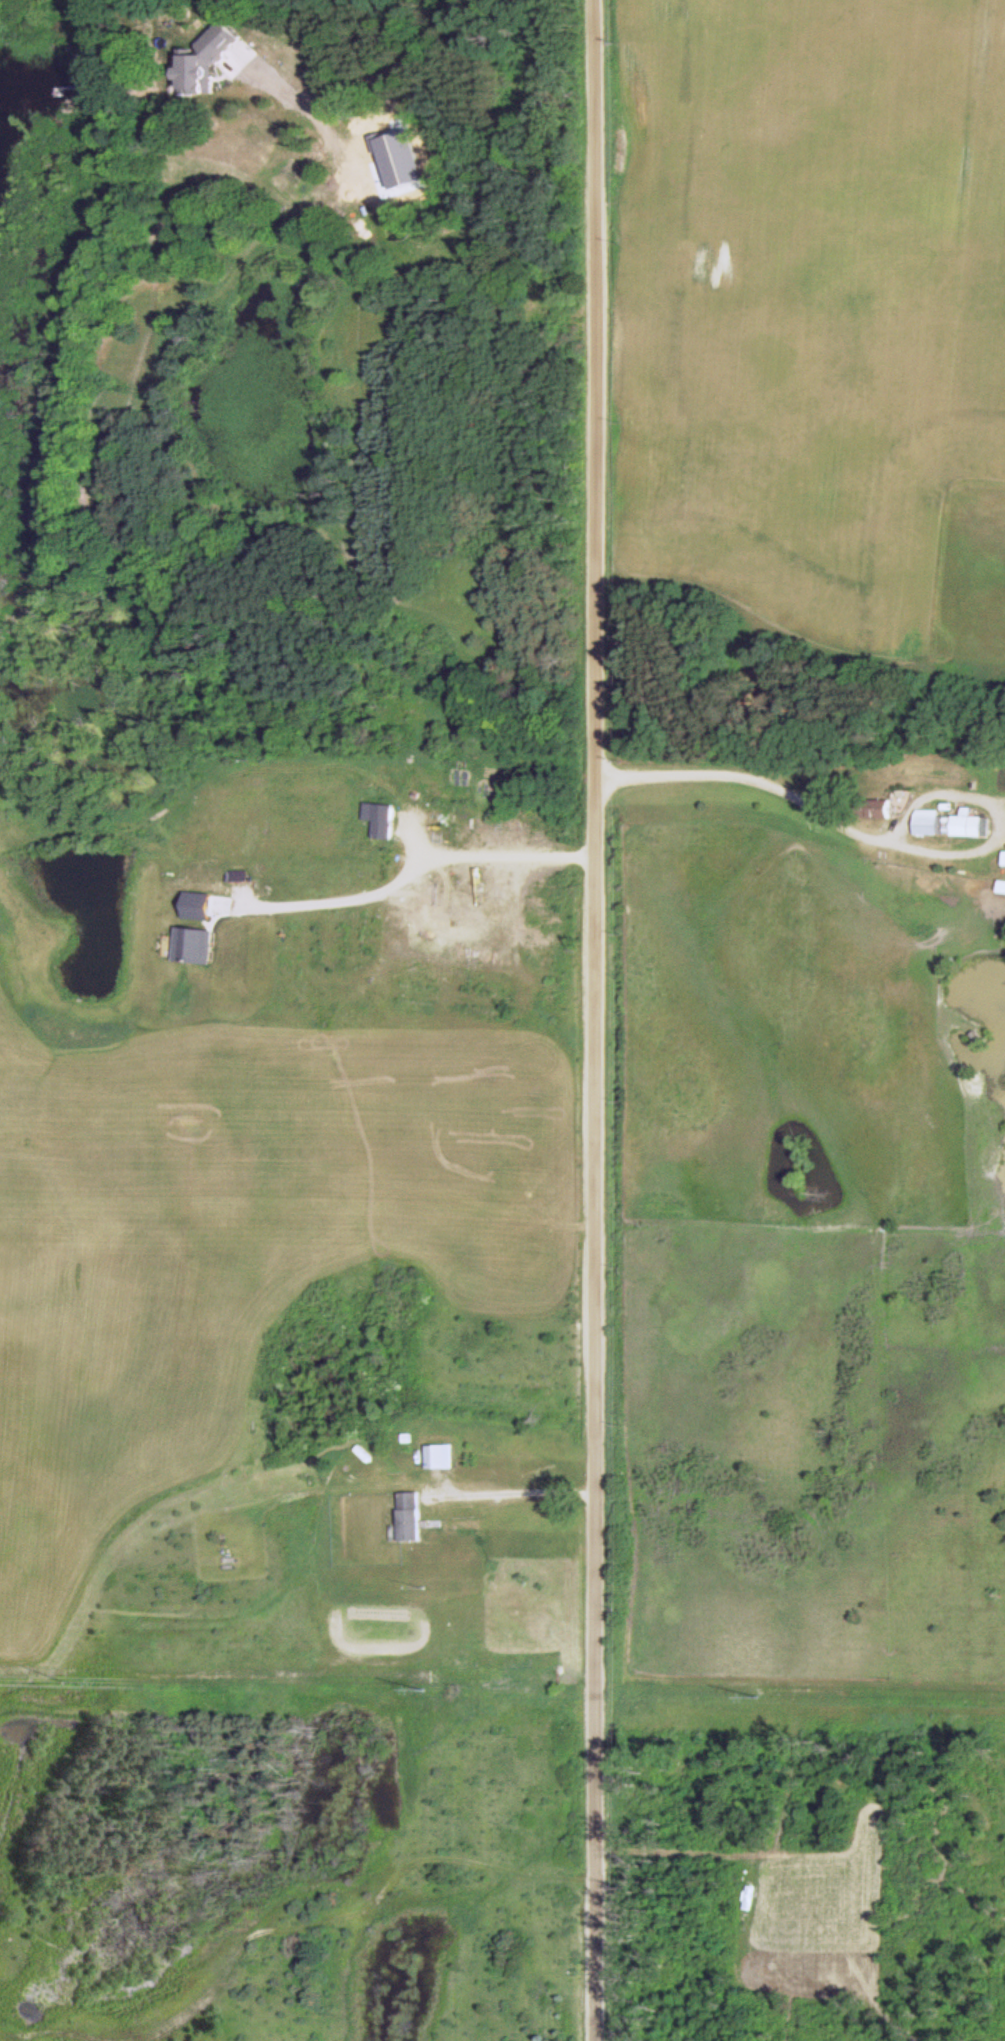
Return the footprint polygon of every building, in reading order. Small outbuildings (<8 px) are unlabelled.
[(893,818),(893,800),(856,800),(856,818),(893,818)] [(393,839),(393,805),(374,805),(374,839),(393,839)] [(991,836),(991,817),(972,817),(972,808),(963,808),(963,816),(953,816),(953,836),(991,836)] [(916,835),(940,835),(940,810),(916,810),(916,835)] [(176,927),(173,960),(210,964),(213,930),(176,927)] [(426,1469),(453,1469),(453,1445),(426,1445),(426,1469)] [(398,1541),(418,1541),(418,1492),(398,1492),(398,1541)]
